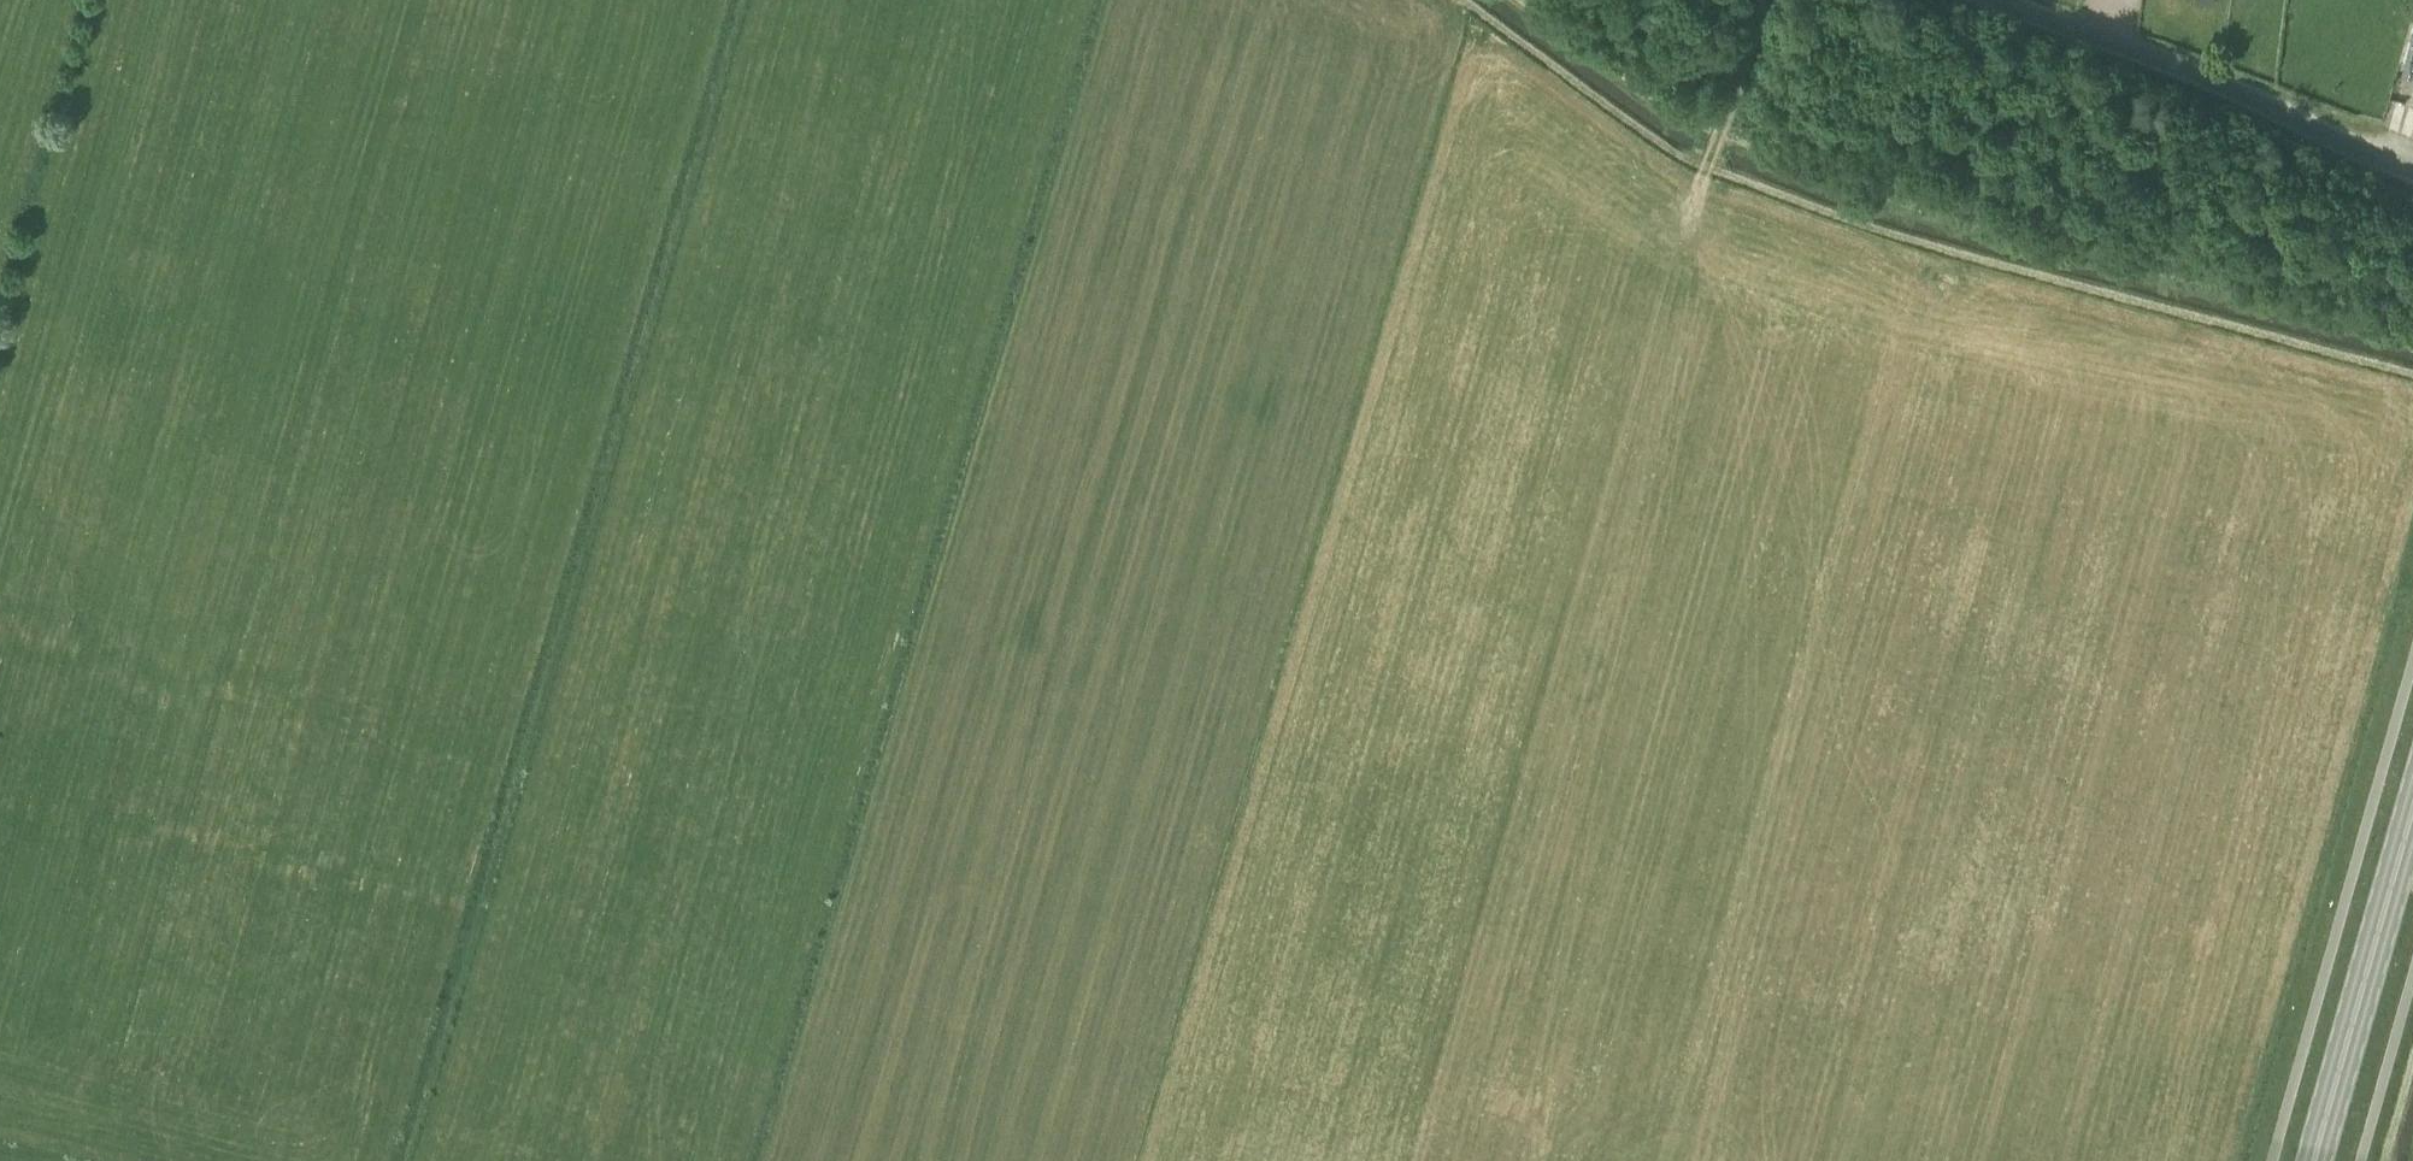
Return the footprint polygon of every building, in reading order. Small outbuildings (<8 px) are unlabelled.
[(2120,8),(2141,11),(2143,0),(2121,0),(2120,8)] [(2401,78),(2412,81),(2412,32),(2401,78)]
